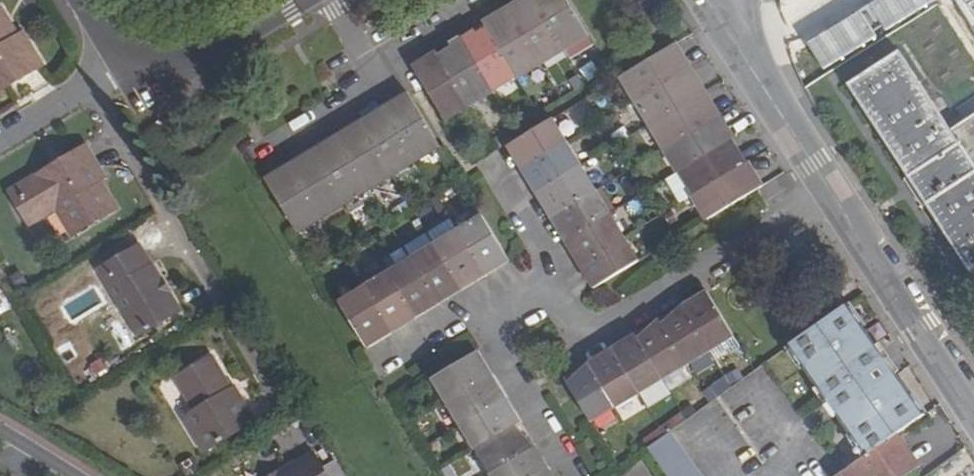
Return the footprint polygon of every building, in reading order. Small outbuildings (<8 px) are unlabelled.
[(563,51),(533,0),(523,0),(506,10),(540,64),(563,51)] [(587,36),(565,0),(533,0),(563,51),(587,36)] [(955,2),(955,3),(958,11),(962,14),(966,17),(970,20),(973,21),(973,0),(954,0),(955,2)] [(14,76),(17,81),(43,65),(28,40),(22,43),(17,34),(1,9),(0,9),(0,84),(14,76)] [(540,64),(506,10),(483,24),(516,79),(540,64)] [(483,24),(459,38),(492,94),(516,79),(483,24)] [(22,43),(28,40),(22,31),(17,34),(22,43)] [(435,53),(468,108),(492,94),(459,38),(435,53)] [(689,69),(674,44),(625,74),(640,98),(689,69)] [(948,131),(897,52),(846,85),(973,282),(973,114),(948,131)] [(445,122),(468,108),(435,53),(411,67),(423,87),(445,122)] [(654,122),(703,92),(689,69),(640,98),(654,122)] [(17,81),(14,76),(0,84),(0,92),(17,81)] [(415,162),(439,148),(408,96),(406,92),(382,107),(415,162)] [(717,116),(703,92),(654,122),(669,146),(717,116)] [(382,107),(358,122),(391,177),(415,162),(382,107)] [(717,116),(669,146),(683,169),(732,139),(717,116)] [(506,147),(520,171),(564,144),(550,120),(508,145),(506,147)] [(391,177),(358,122),(334,136),(367,191),(391,177)] [(311,151),(344,206),(367,191),(334,136),(311,151)] [(746,163),(732,139),(683,169),(698,193),(746,163)] [(534,195),(579,167),(564,144),(520,171),(534,195)] [(84,145),(60,159),(64,165),(43,177),(39,172),(23,182),(28,191),(12,201),(28,226),(56,210),(72,235),(117,208),(100,181),(94,172),(100,169),(84,145)] [(320,220),(344,206),(311,151),(287,165),(320,220)] [(64,165),(60,159),(39,172),(43,177),(64,165)] [(746,163),(698,193),(712,216),(756,189),(760,186),(746,163)] [(320,220),(287,165),(263,179),(297,234),(320,220)] [(594,191),(579,167),(534,195),(549,219),(594,191)] [(94,172),(100,181),(105,178),(100,169),(94,172)] [(28,191),(23,182),(7,192),(12,201),(28,191)] [(594,191),(549,219),(562,241),(607,214),(594,191)] [(562,241),(577,266),(622,238),(607,214),(562,241)] [(113,217),(104,222),(108,230),(117,224),(113,217)] [(457,231),(484,275),(508,261),(481,217),(457,231)] [(457,231),(432,246),(459,290),(484,275),(457,231)] [(622,238),(577,266),(591,289),(636,262),(622,238)] [(409,260),(436,305),(459,290),(432,246),(409,260)] [(99,271),(138,336),(179,311),(139,247),(99,271)] [(385,274),(412,319),(436,305),(409,260),(385,274)] [(389,333),(412,319),(385,274),(362,289),(389,333)] [(389,333),(362,289),(338,303),(363,344),(365,348),(389,333)] [(826,298),(835,311),(842,306),(846,303),(836,290),(826,298)] [(0,294),(0,313),(12,307),(4,291),(0,294)] [(704,292),(680,306),(707,351),(731,336),(704,292)] [(890,365),(846,303),(842,306),(868,347),(864,350),(879,373),(880,374),(884,372),(915,420),(925,413),(890,365)] [(656,320),(684,365),(707,351),(680,306),(656,320)] [(896,433),(915,420),(884,372),(880,374),(879,373),(864,350),(868,347),(842,306),(835,311),(787,346),(831,406),(866,454),(896,433)] [(656,320),(633,335),(660,379),(684,365),(656,320)] [(609,349),(636,394),(660,379),(633,335),(609,349)] [(612,408),(636,394),(609,349),(585,363),(612,408)] [(445,403),(490,376),(476,352),(476,351),(431,379),(445,403)] [(254,420),(237,393),(234,395),(229,387),(210,357),(175,379),(193,408),(197,415),(185,423),(203,452),(254,420)] [(612,408),(585,363),(562,377),(589,422),(612,408)] [(459,427),(504,399),(490,376),(445,403),(459,427)] [(232,385),(229,387),(234,395),(237,393),(232,385)] [(459,427),(474,451),(519,422),(504,399),(459,427)] [(181,416),(185,423),(197,415),(193,408),(181,416)] [(474,451),(488,474),(533,446),(519,422),(474,451)] [(647,448),(666,475),(701,475),(670,431),(662,437),(647,448)] [(866,454),(837,475),(838,475),(902,475),(918,465),(896,433),(866,454)] [(488,474),(489,475),(539,475),(548,470),(533,446),(488,474)] [(310,455),(275,475),(324,475),(310,455)]
